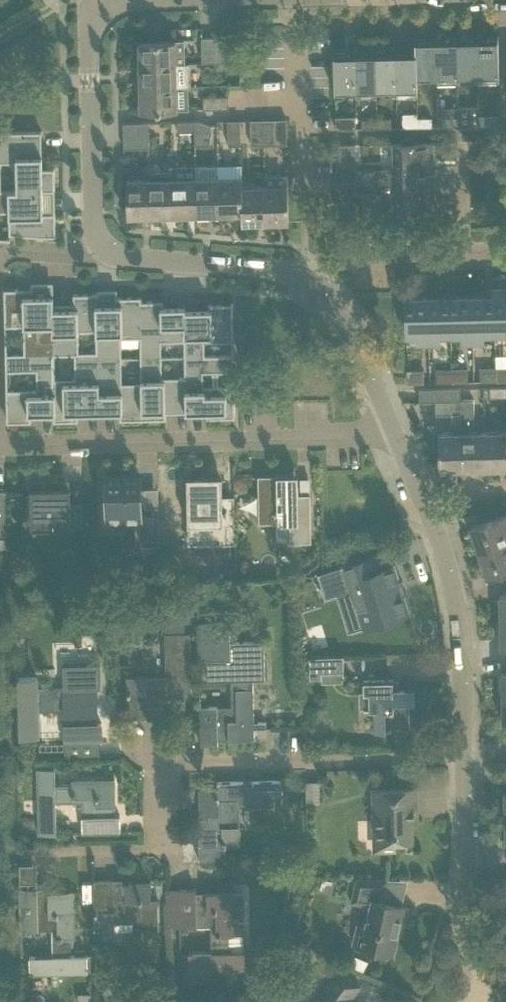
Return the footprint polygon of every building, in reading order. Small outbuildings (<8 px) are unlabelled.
[(496,36),(476,36),(477,82),(499,81),(498,32),(496,32),(496,36)] [(437,76),(436,37),(416,38),(415,34),(414,34),(414,50),(415,76),(437,76)] [(215,62),(214,36),(201,37),(202,62),(215,62)] [(227,36),(214,36),(215,62),(227,61),(227,36)] [(477,82),(476,36),(456,37),(457,82),(477,82)] [(456,37),(436,37),(437,76),(437,83),(457,82),(456,37)] [(185,40),(175,40),(175,39),(139,40),(139,64),(176,63),(185,63),(185,40)] [(355,90),(354,51),(334,52),(334,48),(333,48),(334,90),(355,90)] [(374,51),(375,89),(396,89),(395,50),(374,51)] [(414,50),(395,50),(396,89),(417,88),(416,76),(415,76),(414,50)] [(374,51),(354,51),(355,90),(355,97),(375,97),(375,89),(374,51)] [(176,63),(139,64),(140,87),(176,86),(186,86),(185,63),(176,63)] [(176,86),(140,87),(140,110),(177,109),(176,86)] [(228,95),(203,96),(203,108),(228,108),(228,95)] [(478,106),(457,106),(457,116),(458,125),(478,125),(478,106)] [(335,115),(335,128),(356,128),(355,115),(335,115)] [(485,116),(485,125),(500,124),(500,115),(485,116)] [(457,116),(443,117),(443,126),(458,125),(457,116)] [(417,117),(402,118),(403,126),(417,126),(417,117)] [(432,117),(417,117),(417,126),(432,126),(432,117)] [(262,119),(263,144),(287,143),(286,118),(262,119)] [(376,118),(362,119),(362,127),(376,127),(376,118)] [(391,118),(376,118),(376,127),(391,127),(391,118)] [(241,144),(241,139),(240,119),(227,120),(228,145),(241,144)] [(263,144),(262,119),(250,119),(251,144),(263,144)] [(194,121),(195,131),(195,145),(209,144),(211,133),(211,125),(198,120),(194,121)] [(195,131),(194,121),(177,121),(178,132),(195,131)] [(123,135),(149,134),(148,122),(123,122),(123,135)] [(16,161),(16,189),(54,189),(54,168),(42,168),(41,131),(0,131),(0,190),(1,190),(0,161),(16,161)] [(149,134),(123,135),(124,148),(149,147),(149,134)] [(393,168),(434,167),(434,158),(432,158),(432,142),(393,143),(393,168)] [(356,168),(356,164),(355,144),(335,144),(335,169),(356,168)] [(434,167),(393,168),(379,168),(379,182),(394,182),(394,192),(434,191),(434,167)] [(356,168),(335,169),(336,194),(352,193),(356,193),(356,168)] [(264,175),(264,185),(265,221),(288,221),(287,175),(264,175)] [(241,176),(218,177),(219,213),(241,212),(241,186),(242,186),(241,176)] [(195,177),(172,178),(173,214),(196,214),(195,177)] [(218,177),(195,177),(196,214),(219,213),(218,177)] [(149,178),(146,179),(126,179),(127,215),(150,215),(149,178)] [(172,178),(149,178),(150,215),(173,214),(172,178)] [(264,185),(242,186),(241,186),(241,212),(242,222),(265,221),(264,185)] [(8,208),(9,233),(43,236),(55,236),(55,212),(43,213),(42,193),(42,190),(54,190),(54,189),(16,189),(1,190),(0,190),(0,208),(8,208)] [(394,207),(385,207),(386,218),(435,217),(434,191),(394,192),(394,207)] [(356,193),(352,193),(336,194),(336,219),(362,218),(361,193),(356,193)] [(53,294),(31,295),(31,288),(4,288),(5,330),(6,330),(6,325),(11,325),(36,324),(37,337),(23,337),(24,353),(53,353),(52,308),(53,308),(53,294)] [(493,288),(493,296),(494,330),(505,330),(505,322),(505,288),(493,288)] [(52,308),(53,353),(74,352),(78,352),(78,330),(97,330),(96,304),(96,293),(73,293),(73,307),(53,308),(52,308)] [(117,303),(97,304),(97,293),(96,293),(96,304),(97,330),(97,352),(97,358),(121,357),(121,337),(141,336),(140,300),(140,296),(117,297),(117,303)] [(493,296),(472,297),(473,339),(484,339),(484,331),(494,330),(493,296)] [(451,332),(450,297),(427,298),(428,340),(440,339),(440,332),(451,332)] [(472,297),(450,297),(451,332),(462,331),(462,339),(473,339),(472,297)] [(428,340),(427,298),(405,298),(406,332),(418,332),(418,340),(428,340)] [(185,340),(184,311),(184,305),(163,306),(163,300),(140,300),(141,336),(141,357),(161,356),(161,340),(185,340)] [(209,308),(185,309),(185,305),(184,305),(184,311),(185,340),(185,356),(194,356),(202,356),(233,355),(233,354),(204,354),(204,341),(233,340),(232,303),(208,304),(209,308)] [(98,411),(98,407),(97,358),(97,352),(78,352),(74,352),(75,378),(54,378),(54,420),(77,420),(77,412),(98,411)] [(30,413),(53,412),(53,420),(54,420),(54,378),(53,353),(24,353),(5,354),(5,370),(36,369),(36,388),(6,389),(7,421),(30,421),(30,413)] [(186,411),(206,411),(206,417),(234,417),(234,385),(203,386),(203,371),(233,371),(233,355),(202,356),(202,365),(194,365),(194,356),(185,356),(186,376),(186,406),(186,411)] [(161,356),(141,357),(142,382),(142,419),(165,418),(165,406),(186,406),(186,376),(162,377),(161,356)] [(97,358),(98,407),(98,411),(119,411),(120,419),(142,419),(142,382),(122,382),(121,357),(97,358)] [(495,366),(479,366),(479,368),(479,381),(495,381),(495,366)] [(495,366),(495,381),(505,381),(505,366),(495,366)] [(468,367),(451,368),(452,382),(468,381),(468,367)] [(451,368),(435,368),(435,369),(435,382),(452,382),(451,368)] [(425,382),(425,369),(407,370),(407,382),(425,382)] [(490,386),(490,396),(505,396),(505,386),(490,386)] [(460,387),(439,387),(419,388),(419,401),(435,401),(460,399),(461,423),(462,468),(485,467),(484,431),(470,431),(470,423),(475,423),(474,397),(460,398),(460,387)] [(460,399),(435,401),(436,413),(451,413),(452,431),(438,432),(439,468),(462,468),(461,423),(460,399)] [(484,431),(485,467),(505,467),(505,430),(484,431)] [(222,471),(223,455),(198,454),(197,470),(222,471)] [(290,541),(311,541),(310,493),(293,493),(292,473),(258,474),(259,522),(289,521),(290,541)] [(222,475),(187,476),(187,496),(188,537),(235,536),(234,503),(222,503),(222,481),(222,475)] [(140,477),(106,477),(106,517),(134,516),(135,545),(159,544),(158,505),(145,505),(145,498),(141,498),(140,477)] [(30,492),(31,527),(83,526),(82,501),(80,501),(80,502),(70,502),(70,486),(64,486),(64,478),(56,479),(56,478),(38,479),(30,479),(30,492)] [(178,502),(166,502),(165,531),(177,531),(178,502)] [(478,550),(505,541),(505,513),(470,525),(478,550)] [(478,550),(486,575),(505,568),(505,541),(478,550)] [(342,567),(317,575),(326,599),(337,595),(338,595),(352,590),(364,626),(364,627),(407,612),(401,594),(404,593),(405,593),(405,591),(402,592),(401,592),(397,581),(401,580),(400,578),(399,579),(398,579),(393,565),(377,570),(372,556),(344,566),(342,567)] [(231,705),(200,706),(200,743),(218,743),(218,739),(254,738),(254,728),(266,728),(266,722),(254,722),(253,679),(265,679),(264,640),(231,641),(230,621),(198,622),(199,658),(207,658),(207,680),(230,679),(231,705)] [(191,696),(191,676),(190,631),(166,632),(167,674),(127,675),(128,717),(147,717),(147,718),(148,718),(148,714),(185,713),(185,696),(191,696)] [(321,671),(343,670),(342,654),(308,655),(309,677),(321,676),(321,671)] [(37,675),(17,676),(19,735),(39,734),(38,711),(62,710),(64,742),(102,740),(102,722),(94,722),(94,713),(98,713),(97,689),(101,689),(100,663),(61,664),(61,687),(37,688),(37,675)] [(364,680),(364,691),(369,691),(369,707),(364,707),(364,708),(374,708),(375,729),(392,729),(391,724),(410,724),(409,705),(414,705),(414,689),(393,689),(392,679),(372,679),(364,680)] [(114,778),(94,778),(70,779),(70,783),(55,784),(55,767),(37,767),(38,833),(56,833),(55,801),(81,801),(82,832),(120,831),(120,814),(115,814),(114,778)] [(281,805),(281,799),(281,796),(281,781),(281,779),(217,781),(217,787),(200,788),(201,825),(197,825),(197,827),(198,827),(198,845),(240,845),(239,806),(281,805)] [(306,781),(306,780),(293,781),(294,790),(306,790),(306,781)] [(323,781),(306,781),(306,790),(306,800),(306,802),(324,801),(323,781)] [(374,841),(392,841),(412,840),(411,807),(417,807),(416,786),(373,787),(374,841)] [(372,898),(361,945),(392,952),(397,933),(400,934),(404,918),(402,916),(403,912),(406,912),(407,905),(382,900),(387,878),(355,877),(350,900),(364,903),(366,897),(372,898)] [(158,962),(158,918),(157,898),(151,899),(150,882),(113,882),(113,879),(112,879),(112,880),(93,880),(94,930),(115,930),(115,919),(133,919),(134,963),(158,962)] [(75,938),(74,910),(73,890),(37,891),(37,887),(20,888),(21,929),(52,928),(53,954),(28,955),(29,974),(86,972),(86,954),(69,954),(69,938),(75,938)] [(233,935),(233,908),(245,907),(244,891),(196,892),(196,888),(178,888),(179,925),(209,924),(210,951),(187,951),(187,968),(196,968),(196,980),(208,980),(208,968),(246,967),(246,950),(229,950),(228,935),(233,935)] [(354,953),(348,964),(350,964),(363,971),(368,960),(354,953)] [(359,984),(339,969),(319,996),(326,1001),(347,1001),(359,984)] [(78,1001),(95,1001),(95,992),(78,993),(78,1001)]
